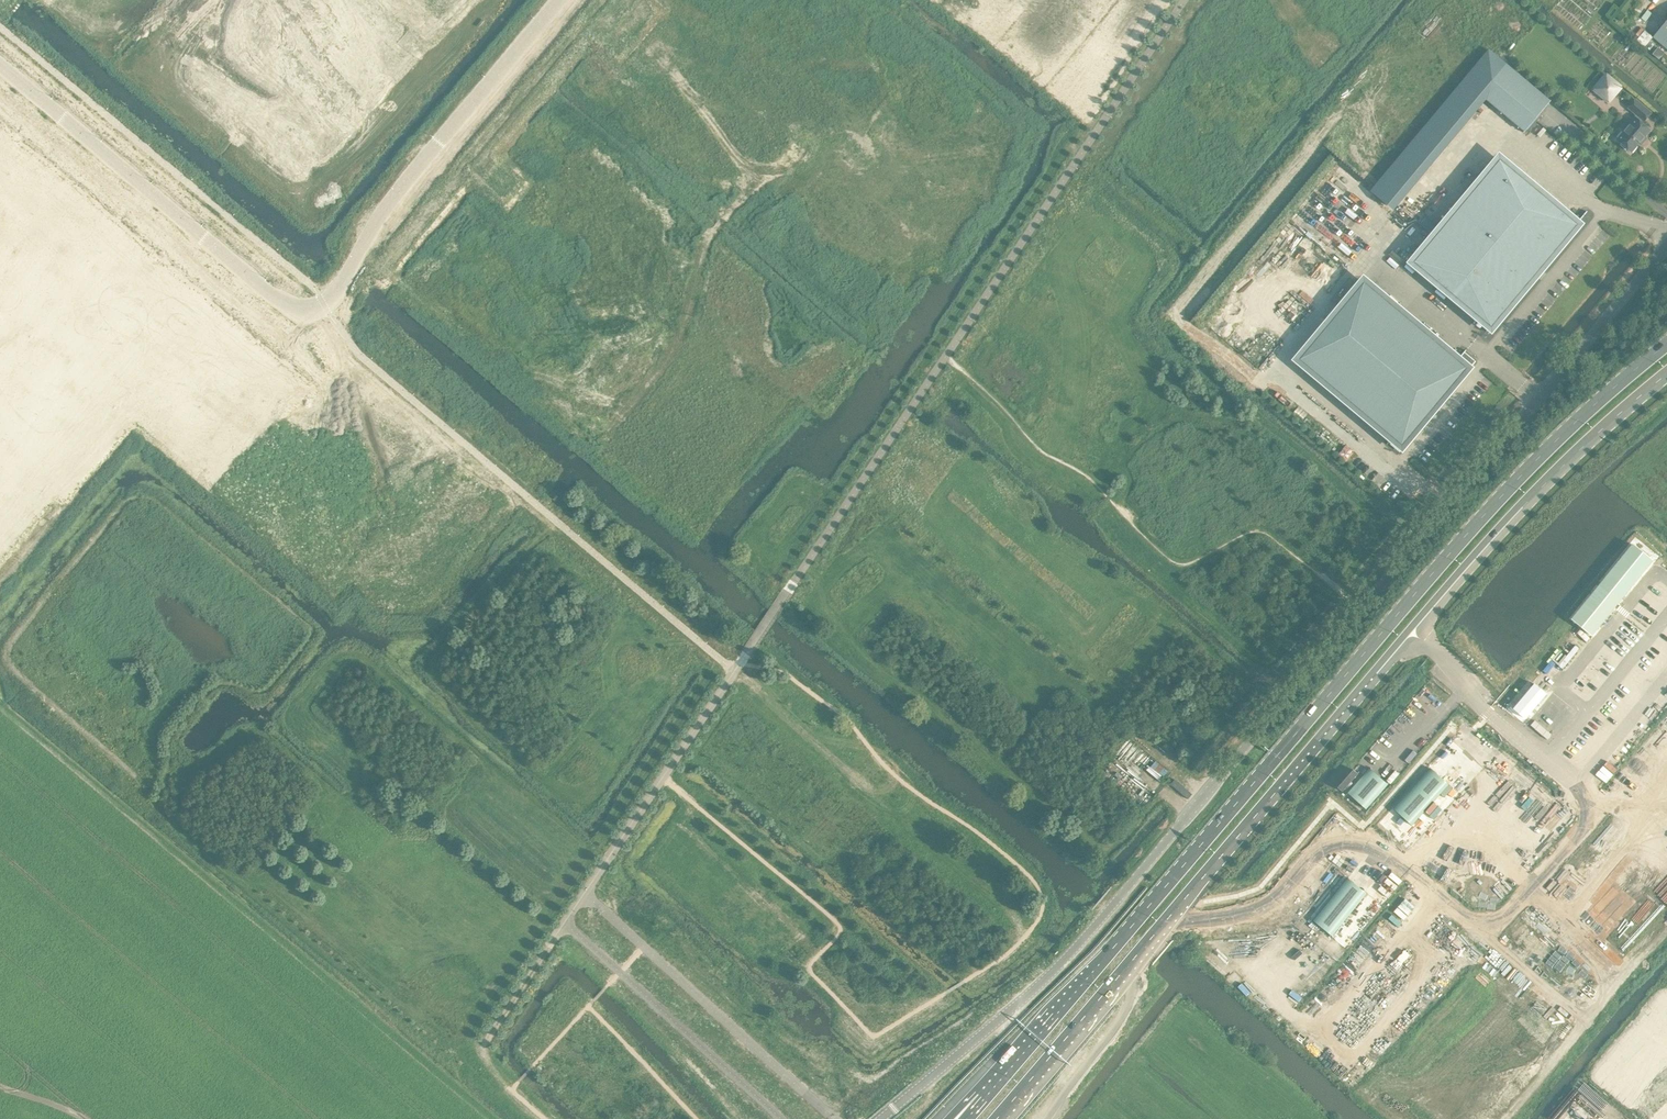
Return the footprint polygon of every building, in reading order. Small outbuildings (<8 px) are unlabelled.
[(1653,38),(1666,49),(1666,21),(1653,38)] [(1645,47),(1653,38),(1644,30),(1641,28),(1636,35),(1639,37),(1637,40),(1645,47)] [(1480,95),(1524,132),(1550,101),(1506,64),(1480,95)] [(1606,74),(1599,82),(1615,95),(1621,87),(1606,74)] [(1652,113),(1636,99),(1627,108),(1644,122),(1652,113)] [(1617,140),(1631,152),(1639,143),(1640,144),(1645,138),(1644,137),(1649,131),(1634,117),(1624,129),(1624,132),(1617,140)] [(1575,225),(1499,161),(1414,262),(1490,326),(1575,225)] [(1590,242),(1598,249),(1611,235),(1604,228),(1590,242)] [(1364,282),(1299,359),(1401,445),(1466,368),(1364,282)] [(1113,757),(1122,765),(1131,755),(1121,747),(1113,757)]
